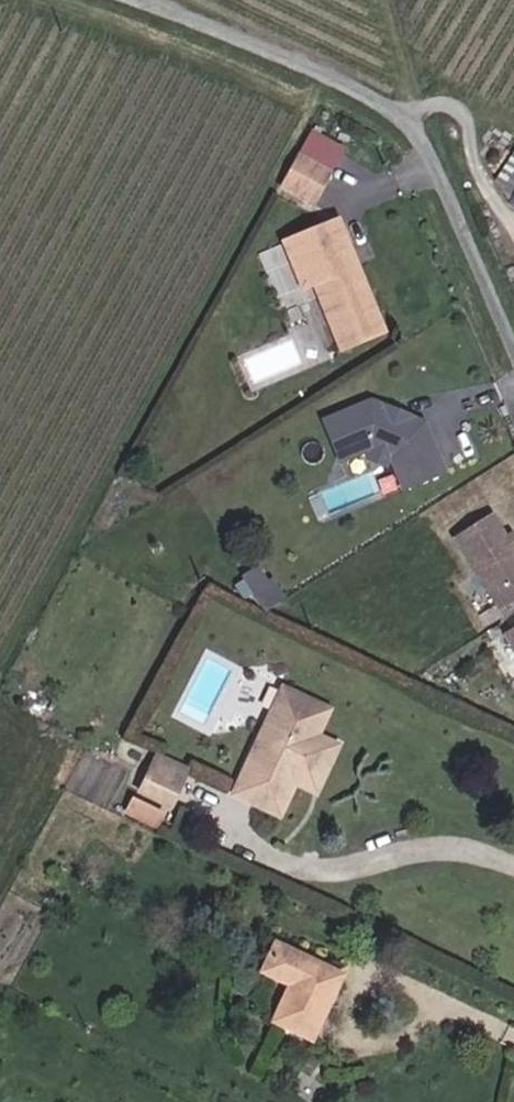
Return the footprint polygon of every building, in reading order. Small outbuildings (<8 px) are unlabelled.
[(341,145),(307,127),(290,157),(324,175),(341,145)] [(499,181),(513,201),(513,154),(499,181)] [(340,220),(333,223),(351,268),(358,264),(340,220)] [(297,238),(305,256),(295,260),(305,286),(317,282),(344,347),(386,330),(358,264),(351,268),(333,223),(297,238)] [(305,256),(297,238),(287,242),(295,260),(305,256)] [(378,397),(325,417),(338,462),(359,455),(397,464),(408,489),(448,471),(428,420),(378,397)] [(323,514),(386,492),(379,472),(316,494),(323,514)] [(513,508),(498,483),(459,506),(503,580),(513,573),(513,510),(513,508)] [(262,555),(275,547),(267,533),(254,541),(262,555)] [(265,609),(285,597),(264,562),(244,574),(265,609)] [(299,776),(306,779),(327,735),(316,730),(326,706),(288,688),(240,790),(282,810),(299,776)] [(306,779),(319,785),(340,741),(327,735),(306,779)] [(142,790),(171,805),(182,782),(159,771),(165,758),(159,755),(142,790)] [(159,771),(182,782),(188,769),(165,758),(159,771)] [(282,1020),(315,1036),(344,975),(281,943),(268,969),(298,984),(282,1020)]
